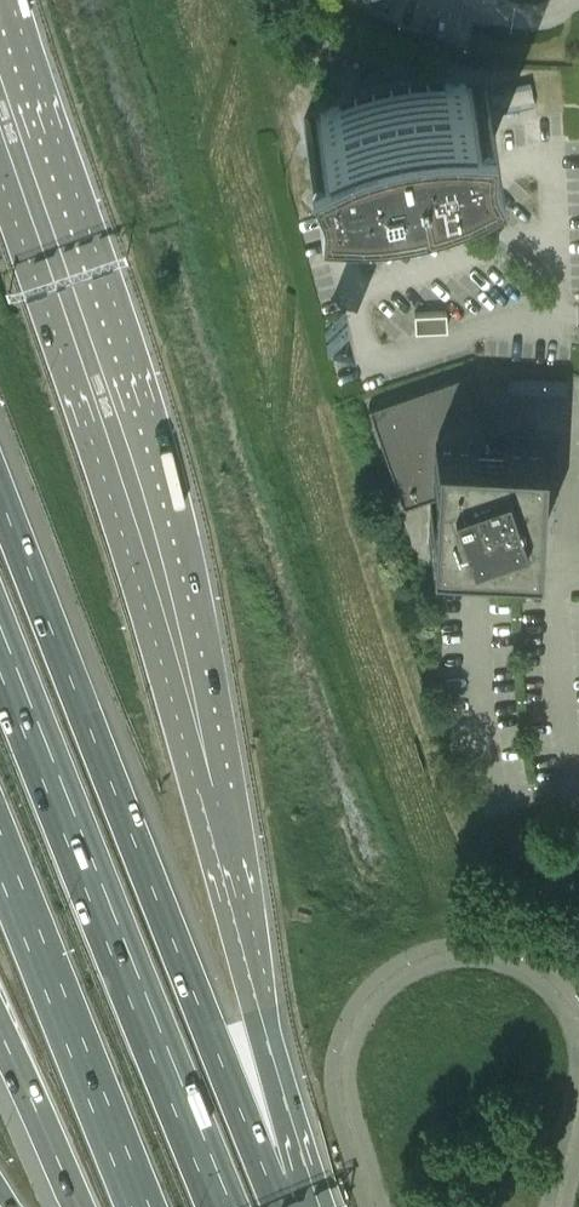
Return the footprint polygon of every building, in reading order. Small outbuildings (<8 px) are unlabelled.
[(530,79),(496,86),(501,111),(535,103),(530,79)] [(321,116),(303,125),(312,143),(313,152),(313,172),(333,173),(333,177),(343,177),(353,177),(363,177),(373,176),(383,175),(393,174),(403,172),(413,170),(422,168),(432,165),(442,162),(451,159),(461,155),(470,151),(479,147),(477,144),(496,135),(487,117),(485,108),(486,88),(466,87),(466,83),(456,82),(446,82),(436,83),(426,83),(416,84),(406,85),(396,87),(386,89),(376,91),(366,94),(357,97),(347,100),(338,104),(329,108),(319,112),(321,116)] [(414,311),(415,319),(415,329),(447,327),(446,309),(414,311)] [(429,541),(470,544),(537,547),(540,479),(543,439),(502,436),(501,440),(492,440),(467,370),(369,404),(403,503),(432,493),(435,494),(435,501),(431,501),(429,541)] [(540,389),(544,389),(553,389),(566,390),(566,377),(540,376),(540,389)]
